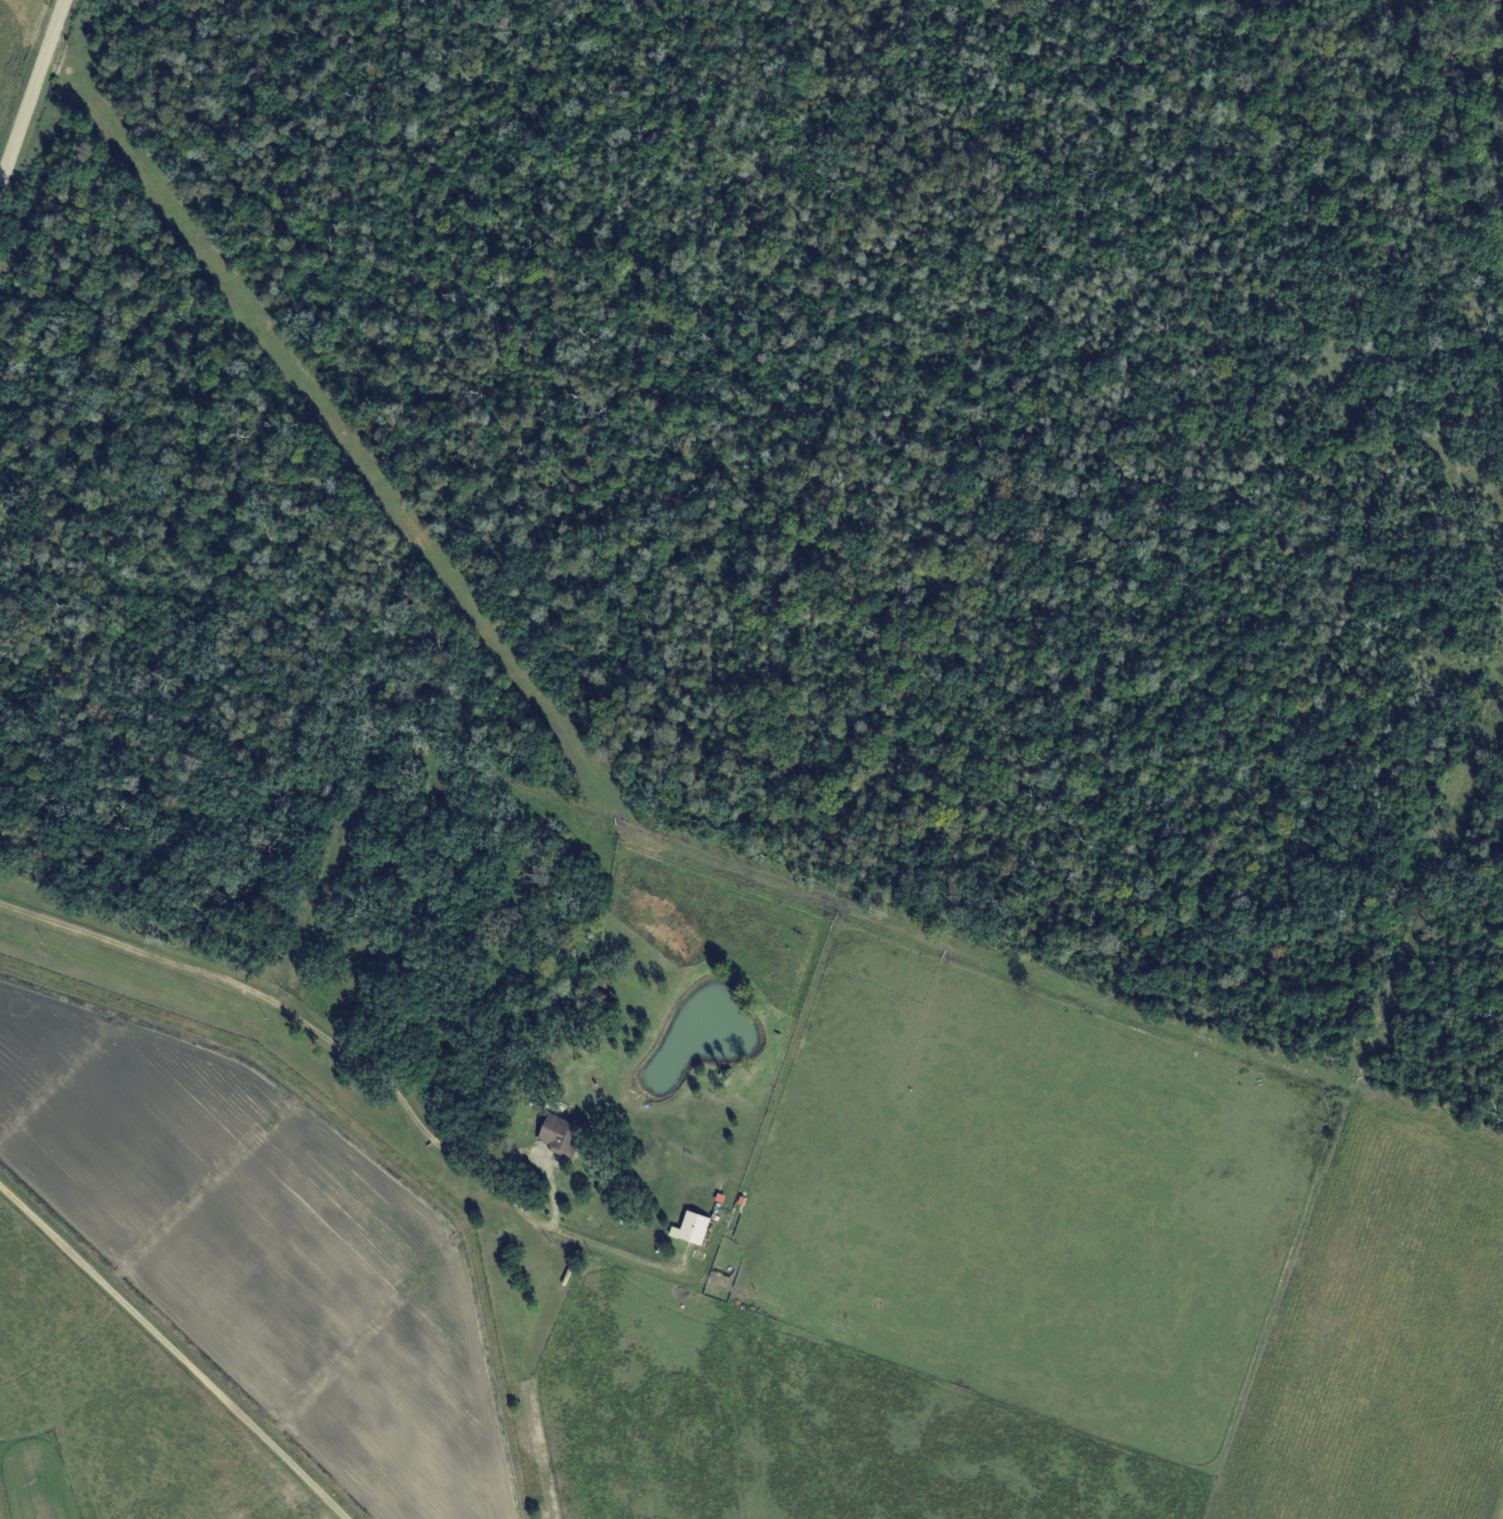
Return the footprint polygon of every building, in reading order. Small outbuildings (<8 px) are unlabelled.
[(537,1143),(570,1158),(584,1129),(551,1114),(537,1143)] [(683,1230),(674,1228),(671,1237),(704,1247),(712,1219),(688,1212),(683,1230)]
